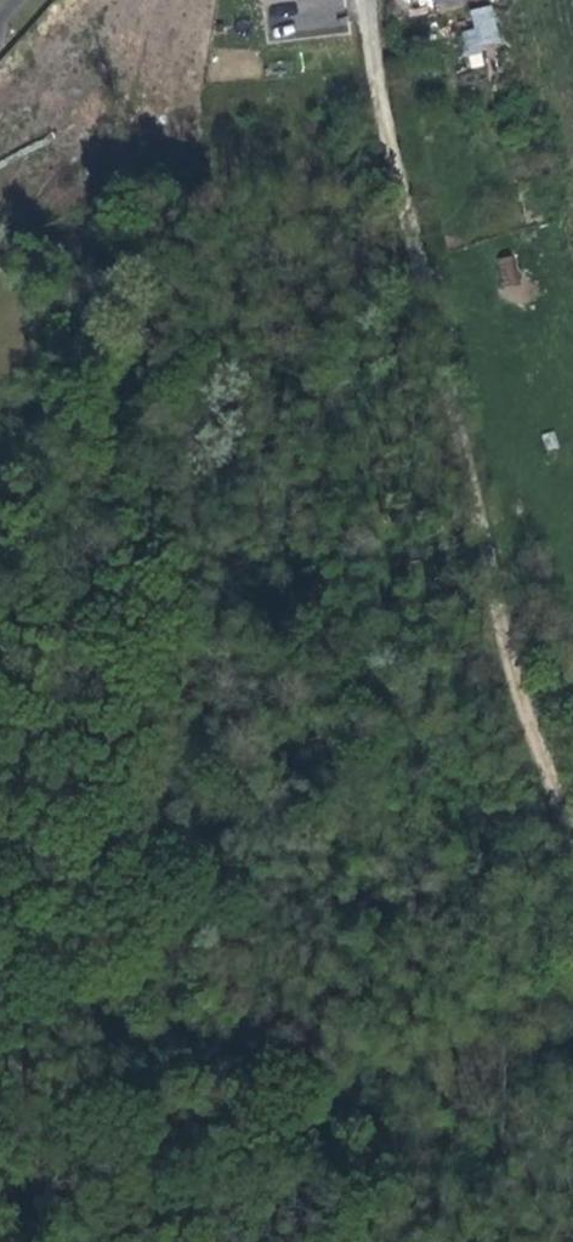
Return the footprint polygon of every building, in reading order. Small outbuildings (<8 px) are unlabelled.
[(495,5),(471,8),(473,28),(461,29),(463,49),(499,45),(495,5)] [(515,255),(498,258),(503,285),(520,282),(515,255)]
